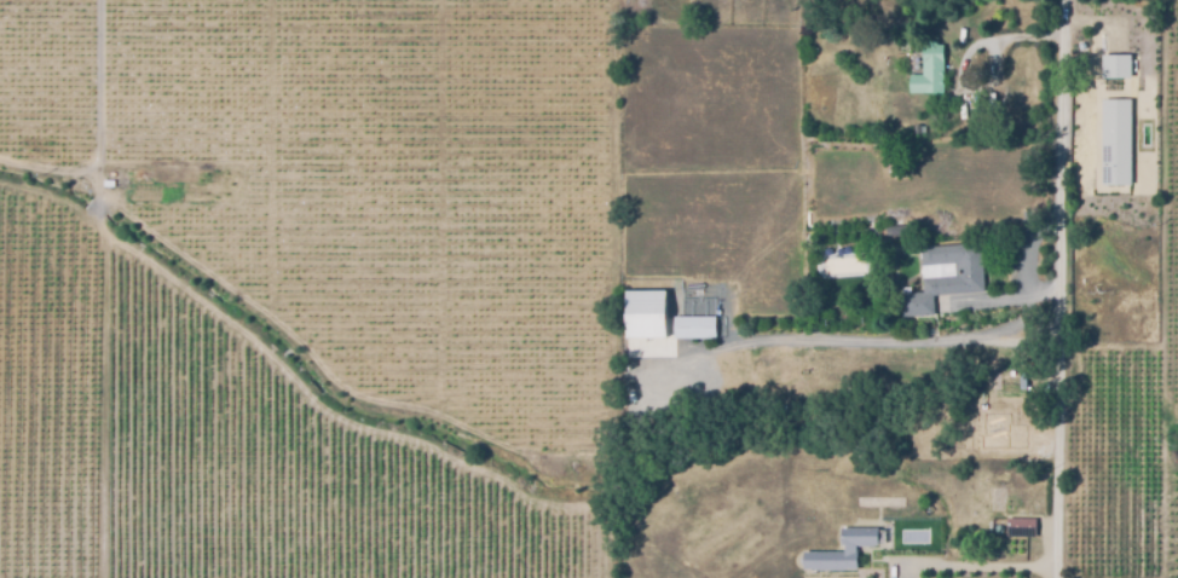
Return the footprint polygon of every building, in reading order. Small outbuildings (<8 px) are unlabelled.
[(935,42),(935,47),(942,47),(943,94),(910,94),(908,76),(920,76),(920,47),(928,47),(928,42),(935,42)] [(1102,54),(1130,54),(1130,76),(1102,76),(1102,54)] [(1102,99),(1128,98),(1130,183),(1102,183),(1102,99)] [(884,226),(903,225),(903,233),(885,235),(884,226)] [(903,317),(902,294),(923,293),(923,277),(955,274),(954,264),(922,266),(920,247),(981,244),(983,293),(934,295),(935,316),(903,317)] [(625,291),(664,291),(664,337),(625,337),(625,291)] [(716,339),(674,339),(674,316),(716,316),(716,339)] [(1036,536),(1007,536),(1007,518),(1036,519),(1036,536)] [(854,545),(854,551),(855,551),(855,568),(801,570),(801,553),(842,551),(842,545),(837,545),(837,527),(854,527),(874,527),(874,545),(854,545)]
